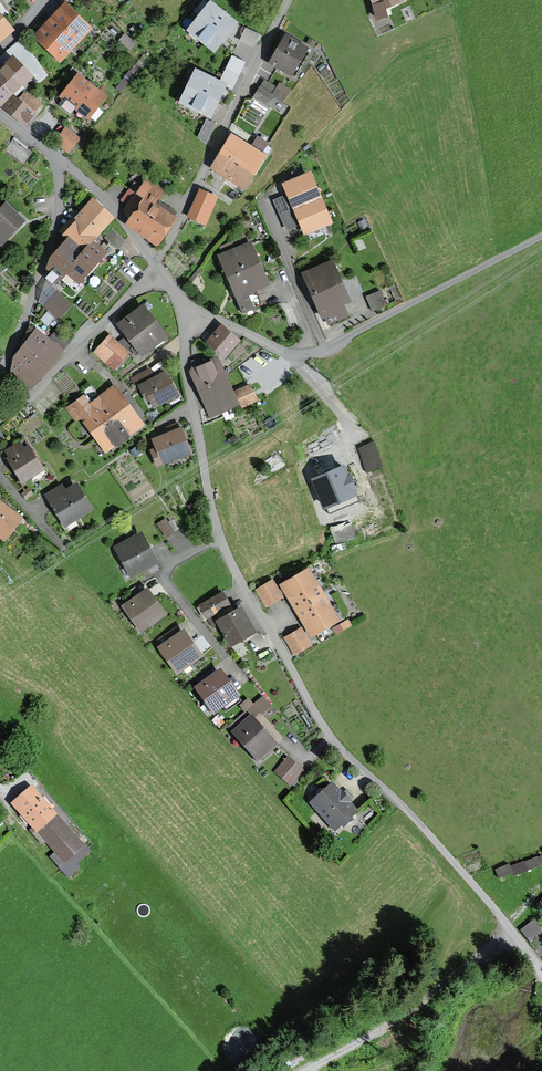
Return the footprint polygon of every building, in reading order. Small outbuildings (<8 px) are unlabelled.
[(385,10),(408,0),(369,0),(372,6),(376,22),(387,19),(385,10)] [(211,2),(198,17),(226,40),(239,24),(211,2)] [(60,65),(93,29),(64,3),(32,38),(60,65)] [(16,31),(0,13),(0,45),(16,31)] [(226,40),(198,17),(187,31),(214,54),(226,40)] [(241,37),(256,45),(262,33),(248,25),(241,37)] [(137,44),(125,34),(118,42),(131,52),(137,44)] [(292,79),(309,49),(285,35),(268,65),(292,79)] [(23,89),(35,78),(13,56),(0,68),(0,83),(35,113),(42,104),(23,89)] [(244,66),(230,59),(226,68),(240,75),(244,66)] [(194,69),(186,86),(219,102),(227,85),(194,69)] [(134,76),(129,71),(115,89),(121,93),(134,76)] [(58,98),(62,101),(60,103),(61,107),(70,115),(74,110),(88,122),(108,98),(77,74),(58,98)] [(283,102),(293,91),(279,83),(277,87),(264,79),(258,88),(274,97),(283,102)] [(35,113),(0,83),(0,108),(25,129),(37,115),(35,113)] [(219,102),(186,86),(178,102),(211,118),(219,102)] [(274,97),(258,88),(253,98),(269,107),(274,97)] [(211,141),(216,120),(206,117),(200,138),(211,141)] [(81,139),(65,127),(53,143),(70,155),(81,139)] [(231,135),(220,153),(255,176),(267,157),(262,154),(250,147),(231,135)] [(268,143),(257,136),(250,147),(262,154),(268,143)] [(32,152),(13,139),(5,151),(24,164),(32,152)] [(255,176),(220,153),(209,170),(245,192),(255,176)] [(162,197),(174,179),(154,165),(143,181),(137,177),(123,197),(129,201),(126,205),(131,215),(127,221),(161,244),(181,213),(178,211),(180,209),(162,197)] [(281,185),(286,195),(273,201),(280,217),(322,199),(310,173),(281,185)] [(218,197),(199,189),(186,218),(205,227),(218,197)] [(92,199),(76,217),(98,237),(115,219),(92,199)] [(333,225),(322,199),(280,217),(286,232),(299,226),(304,237),(333,225)] [(2,247),(26,221),(5,202),(0,207),(0,246),(2,247)] [(61,237),(66,240),(82,254),(94,242),(98,237),(76,217),(73,215),(58,232),(63,235),(61,237)] [(126,242),(112,229),(104,237),(118,250),(126,242)] [(232,242),(219,248),(222,255),(217,257),(242,315),(255,310),(254,308),(262,304),(256,292),(270,286),(251,242),(235,249),(235,247),(247,242),(244,234),(231,239),(232,242)] [(44,275),(56,285),(61,279),(75,291),(108,255),(94,242),(82,254),(66,240),(47,261),(45,266),(47,267),(44,275)] [(352,303),(333,260),(301,274),(321,321),(325,319),(328,327),(349,317),(345,306),(352,303)] [(380,291),(365,297),(371,312),(386,305),(380,291)] [(59,321),(73,305),(58,292),(44,307),(59,321)] [(136,357),(138,355),(141,358),(168,338),(143,304),(115,325),(125,337),(118,342),(109,334),(93,353),(114,371),(130,353),(128,351),(130,350),(136,357)] [(221,324),(205,343),(224,360),(241,341),(221,324)] [(56,329),(49,338),(36,328),(35,330),(29,326),(20,345),(22,347),(21,348),(50,371),(66,351),(64,350),(71,340),(56,329)] [(50,371),(21,348),(13,358),(9,376),(28,391),(43,379),(50,371)] [(216,361),(192,371),(199,389),(224,378),(216,361)] [(166,371),(155,377),(150,368),(129,379),(136,391),(139,390),(146,404),(150,403),(154,410),(180,396),(166,371)] [(236,405),(224,378),(199,389),(211,416),(236,405)] [(127,400),(115,384),(90,403),(84,394),(64,408),(75,423),(80,420),(92,411),(99,420),(127,400)] [(249,387),(235,393),(240,403),(253,397),(249,387)] [(146,426),(127,400),(99,420),(92,411),(80,420),(106,455),(146,426)] [(182,428),(180,428),(178,423),(165,428),(167,433),(151,440),(154,448),(149,450),(156,469),(192,454),(182,428)] [(44,471),(29,445),(24,448),(20,441),(4,451),(8,458),(6,459),(21,485),(44,471)] [(382,467),(374,441),(358,449),(366,474),(382,467)] [(363,478),(351,448),(327,458),(321,461),(331,484),(334,491),(363,478)] [(138,449),(133,453),(140,462),(145,458),(138,449)] [(329,531),(335,546),(356,537),(352,526),(354,525),(349,513),(374,502),(363,478),(334,491),(331,484),(324,486),(326,492),(325,493),(331,507),(329,508),(329,531)] [(62,484),(43,495),(64,529),(94,510),(77,483),(66,490),(62,484)] [(34,494),(28,488),(20,494),(26,501),(34,494)] [(0,501),(0,540),(5,543),(24,519),(0,501)] [(196,502),(187,506),(190,512),(198,508),(196,502)] [(165,518),(156,524),(166,539),(175,533),(165,518)] [(159,564),(142,531),(113,547),(130,579),(159,564)] [(308,571),(284,585),(298,609),(322,595),(308,571)] [(272,582),(258,590),(266,605),(281,596),(272,582)] [(168,613),(147,585),(121,604),(141,633),(168,613)] [(199,605),(196,607),(203,618),(206,617),(207,619),(231,604),(222,590),(198,604),(199,605)] [(336,618),(322,595),(298,609),(312,633),(336,618)] [(257,629),(242,603),(215,618),(230,644),(257,629)] [(338,625),(332,628),(336,635),(343,631),(343,630),(351,625),(348,620),(338,625)] [(204,654),(184,626),(156,645),(176,673),(204,654)] [(301,630),(286,638),(295,653),(309,644),(301,630)] [(213,714),(222,707),(226,712),(241,700),(238,696),(240,695),(220,667),(193,686),(213,714)] [(254,703),(248,697),(239,706),(245,712),(229,726),(232,730),(230,732),(257,762),(278,743),(254,717),(260,712),(262,714),(272,705),(263,695),(254,703)] [(304,769),(287,755),(273,772),(290,786),(291,784),(294,787),(306,773),(303,770),(304,769)] [(359,810),(351,802),(353,801),(351,798),(353,796),(347,789),(344,791),(342,788),(340,789),(333,781),(309,802),(335,832),(342,825),(343,827),(354,818),(352,816),(359,810)] [(91,850),(31,784),(10,803),(31,827),(28,830),(41,844),(45,841),(54,852),(49,856),(68,877),(80,867),(77,863),(91,850)] [(496,873),(500,882),(513,877),(514,880),(541,868),(541,858),(511,871),(509,868),(496,873)] [(541,930),(541,925),(539,920),(530,927),(535,935),(541,930)]
